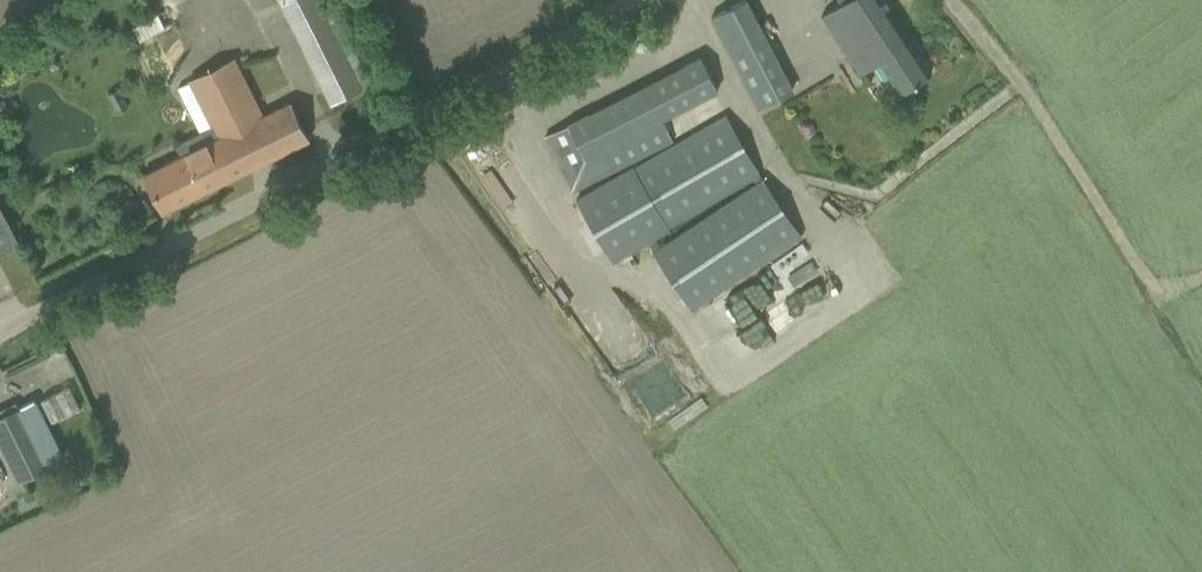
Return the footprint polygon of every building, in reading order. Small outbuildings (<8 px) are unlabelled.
[(351,65),(319,0),(277,0),(320,80),(330,101),(361,87),(351,65)] [(722,38),(758,110),(795,89),(756,20),(746,0),(744,0),(711,17),(722,38)] [(835,35),(851,59),(861,74),(878,62),(899,93),(911,85),(931,72),(884,0),(842,0),(843,1),(822,15),(835,35)] [(157,13),(132,27),(140,41),(164,27),(157,13)] [(545,135),(556,157),(573,193),(673,142),(662,121),(718,91),(711,78),(701,56),(545,135)] [(145,173),(153,190),(164,211),(309,139),(291,102),(264,115),(234,57),(189,80),(213,126),(175,144),(181,156),(145,173)] [(116,90),(107,94),(116,110),(125,106),(116,90)] [(761,177),(726,113),(712,123),(575,196),(613,264),(761,177)] [(693,311),(802,237),(762,177),(652,250),(693,311)] [(0,205),(0,252),(18,242),(16,239),(0,205)] [(0,418),(0,440),(20,480),(49,466),(48,463),(62,457),(34,401),(0,418)] [(74,479),(62,485),(66,494),(78,489),(74,479)]
